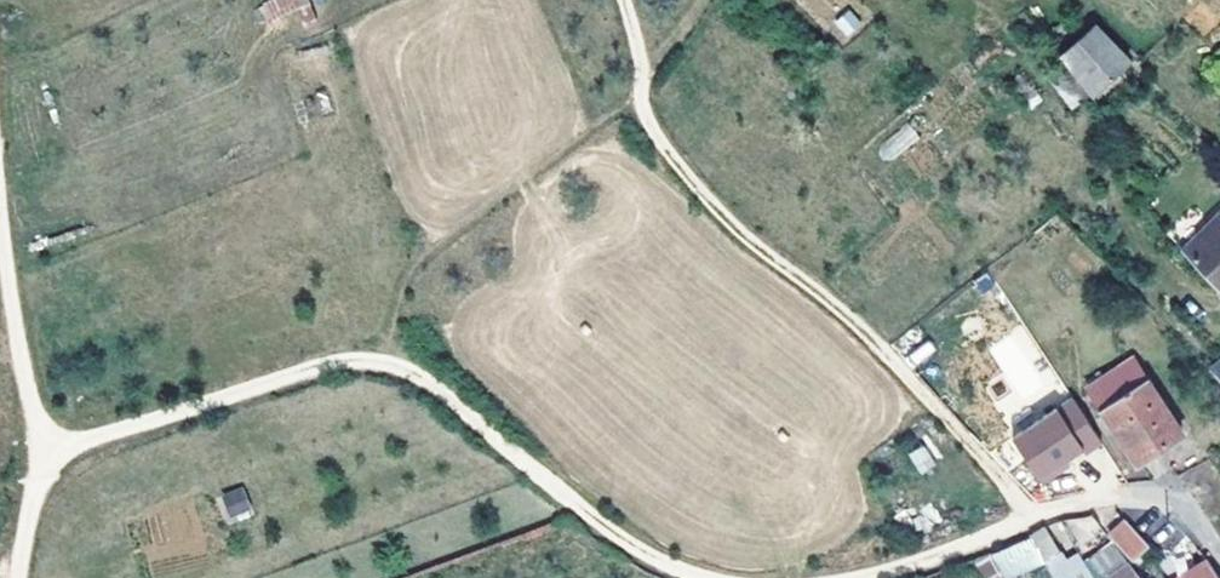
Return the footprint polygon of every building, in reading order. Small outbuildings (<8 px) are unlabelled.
[(310,0),(271,0),(264,4),(272,19),(296,8),(304,22),(317,18),(310,0)] [(833,20),(844,39),(862,28),(851,9),(833,20)] [(1094,92),(1129,58),(1096,23),(1061,57),(1094,92)] [(1185,247),(1219,283),(1219,214),(1185,247)] [(1183,433),(1134,357),(1088,387),(1137,463),(1183,433)] [(1211,370),(1219,379),(1219,363),(1211,370)] [(1010,440),(1041,485),(1102,443),(1071,398),(1010,440)] [(919,474),(936,465),(924,443),(907,453),(919,474)] [(242,485),(218,495),(230,522),(253,512),(242,485)] [(1149,544),(1126,520),(1111,535),(1133,559),(1149,544)] [(1129,562),(1100,525),(1098,523),(1076,541),(1076,543),(1084,557),(1097,577),(1138,577),(1129,562)] [(1084,557),(1053,575),(1055,577),(1097,577),(1084,557)] [(1208,560),(1183,576),(1184,577),(1219,577),(1208,560)]
